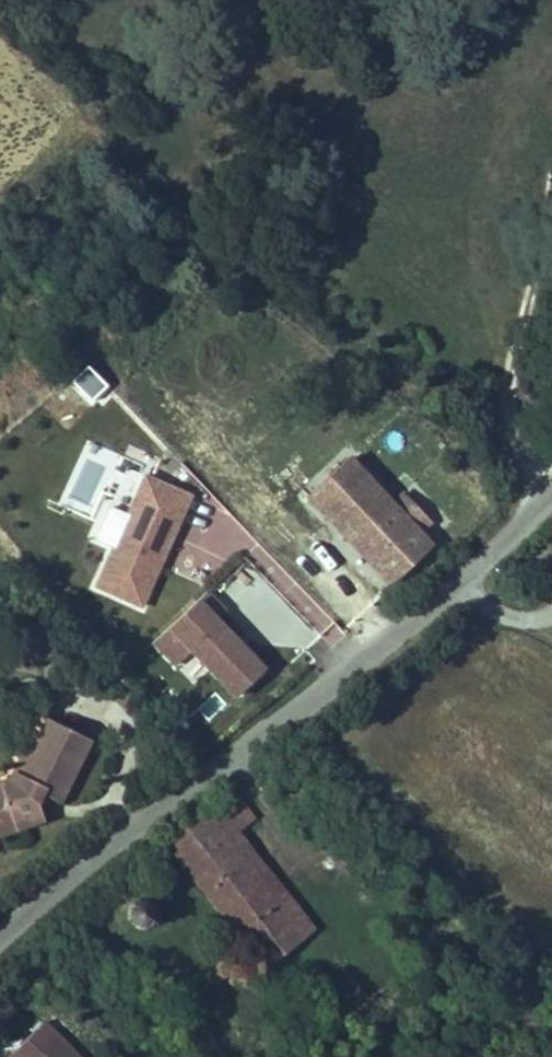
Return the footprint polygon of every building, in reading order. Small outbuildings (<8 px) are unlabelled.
[(88,405),(108,388),(87,365),(68,381),(88,405)] [(411,479),(373,435),(346,458),(330,471),(367,515),(411,479)] [(452,528),(434,507),(445,497),(422,469),(411,479),(367,515),(407,564),(452,528)] [(145,611),(191,492),(140,472),(94,591),(145,611)] [(177,646),(191,632),(247,691),(279,663),(201,583),(156,622),(177,646)] [(59,776),(79,785),(108,723),(68,706),(49,749),(40,744),(28,770),(0,782),(0,803),(3,809),(9,806),(18,825),(63,803),(54,784),(59,776)] [(239,769),(172,824),(266,939),(316,901),(242,811),(261,795),(239,769)] [(0,803),(0,821),(4,832),(18,825),(9,806),(3,809),(0,803)] [(138,905),(145,913),(155,919),(166,919),(176,916),(184,908),(188,898),(188,887),(183,877),(174,870),(164,867),(153,868),(143,874),(137,883),(135,894),(138,905)] [(34,1054),(37,1056),(103,1056),(51,1003),(14,1040),(29,1056),(31,1056),(34,1054)]
